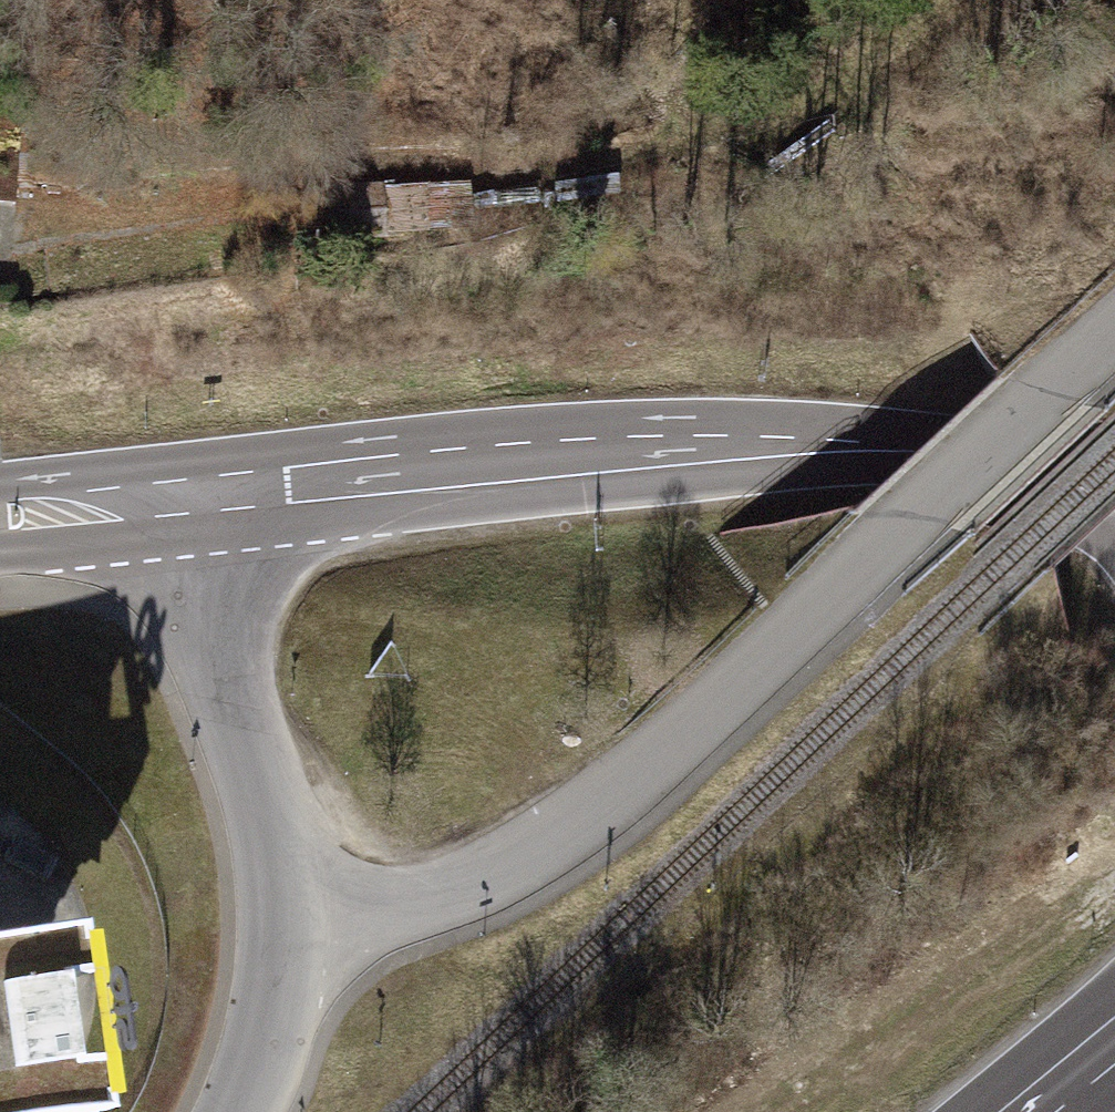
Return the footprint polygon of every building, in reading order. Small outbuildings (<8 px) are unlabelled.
[(94,954),(0,969),(0,1111),(121,1111),(94,954)]
